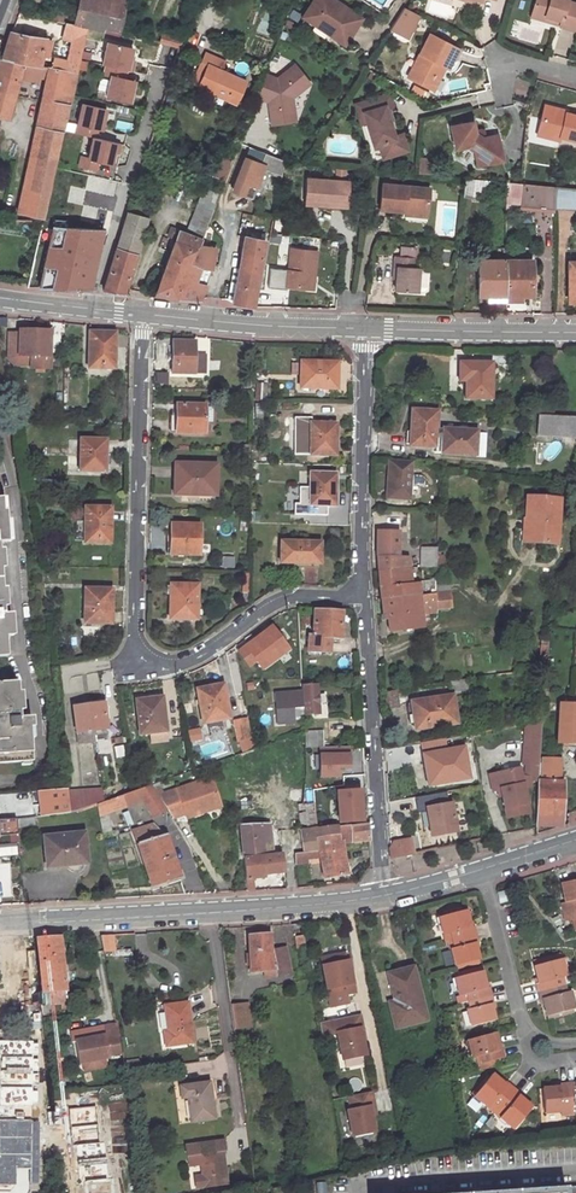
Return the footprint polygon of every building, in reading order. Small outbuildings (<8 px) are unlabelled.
[(74,11),(72,24),(87,27),(103,31),(105,29),(117,32),(124,0),(77,0),(74,11)] [(339,9),(325,0),(312,0),(301,16),(311,24),(315,19),(345,39),(360,18),(341,5),(339,9)] [(339,9),(341,5),(334,0),(325,0),(339,9)] [(555,18),(554,23),(575,29),(575,3),(567,0),(533,0),(530,11),(555,18)] [(63,9),(51,7),(48,19),(60,22),(63,9)] [(408,41),(421,17),(403,7),(390,31),(408,41)] [(74,11),(64,9),(62,22),(66,23),(72,24),(74,11)] [(528,16),(554,23),(555,18),(530,11),(528,16)] [(311,24),(325,33),(341,44),(345,39),(315,19),(311,24)] [(66,23),(62,38),(74,40),(69,61),(54,57),(52,67),(76,72),(87,27),(72,24),(66,23)] [(48,56),(50,40),(10,33),(1,58),(39,65),(41,55),(48,56)] [(435,69),(437,64),(444,67),(447,69),(457,49),(427,34),(405,77),(428,88),(437,70),(435,69)] [(184,40),(161,35),(158,43),(180,49),(184,40)] [(109,43),(105,63),(130,69),(135,49),(109,43)] [(79,70),(86,71),(88,54),(81,53),(79,70)] [(197,90),(236,107),(246,84),(222,73),(226,64),(205,55),(201,65),(207,68),(197,90)] [(7,118),(21,73),(34,75),(35,72),(40,73),(41,70),(47,72),(49,67),(39,65),(1,58),(0,60),(0,116),(7,118)] [(276,77),(264,73),(255,97),(267,101),(272,123),(295,119),(291,96),(309,81),(293,63),(276,77)] [(433,90),(444,67),(437,64),(435,69),(437,70),(428,88),(433,90)] [(47,72),(36,125),(62,132),(76,72),(52,67),(49,67),(47,72)] [(137,82),(113,76),(108,95),(132,101),(137,82)] [(96,94),(104,96),(108,79),(101,78),(96,94)] [(392,135),(388,121),(384,109),(388,107),(391,106),(387,94),(364,101),(367,110),(360,112),(363,123),(370,146),(376,144),(380,158),(406,150),(400,132),(395,134),(396,136),(393,137),(392,135)] [(364,101),(353,105),(359,124),(363,123),(360,112),(367,110),(364,101)] [(556,112),(557,106),(544,103),(538,127),(549,130),(547,137),(559,140),(560,136),(575,140),(575,114),(565,111),(564,114),(556,112)] [(85,105),(78,132),(102,137),(108,110),(85,105)] [(465,146),(474,151),(477,165),(501,159),(496,135),(484,137),(482,138),(474,133),(473,131),(471,122),(451,126),(455,148),(465,146)] [(62,132),(36,125),(17,211),(43,217),(50,188),(62,132)] [(536,134),(547,137),(549,130),(538,127),(536,134)] [(474,133),(482,138),(484,137),(483,131),(480,129),(473,131),(474,133)] [(95,139),(91,158),(101,160),(114,163),(119,145),(95,139)] [(248,159),(242,161),(232,189),(237,191),(236,194),(251,199),(262,169),(280,176),(283,162),(264,154),(259,164),(248,159)] [(98,171),(101,160),(91,158),(82,155),(80,166),(98,171)] [(336,169),(335,181),(345,182),(345,170),(336,169)] [(335,181),(304,179),(303,205),(327,206),(327,202),(347,203),(349,182),(345,182),(335,181)] [(463,190),(477,191),(478,180),(464,179),(463,190)] [(508,183),(507,205),(554,209),(554,186),(508,183)] [(429,189),(382,185),(379,209),(405,211),(427,213),(429,189)] [(575,210),(575,188),(554,186),(554,209),(575,210)] [(40,233),(63,238),(71,240),(81,195),(50,188),(43,217),(40,233)] [(218,196),(206,191),(187,235),(201,240),(218,196)] [(148,217),(150,208),(131,202),(128,211),(148,217)] [(346,211),(347,203),(327,202),(327,206),(327,210),(346,211)] [(143,233),(148,217),(128,211),(123,227),(143,233)] [(143,233),(123,227),(103,288),(103,291),(124,293),(143,233)] [(51,286),(63,238),(40,233),(28,284),(28,287),(51,286)] [(181,233),(177,243),(194,249),(198,247),(199,245),(201,240),(187,235),(181,233)] [(252,241),(265,243),(268,244),(269,238),(253,235),(252,241)] [(253,304),(259,275),(265,243),(252,241),(246,240),(239,271),(233,270),(228,297),(233,298),(233,301),(252,305),(253,304)] [(177,243),(175,242),(165,267),(184,275),(194,249),(177,243)] [(176,297),(175,298),(200,301),(212,268),(211,268),(214,249),(199,245),(198,247),(194,249),(184,275),(176,297)] [(396,279),(396,291),(417,292),(417,290),(423,290),(427,287),(428,273),(424,269),(418,268),(418,267),(415,267),(416,257),(415,257),(415,248),(400,247),(400,256),(394,256),(394,267),(397,267),(396,279)] [(317,252),(290,249),(287,273),(285,289),(307,291),(309,278),(313,279),(317,252)] [(506,259),(479,259),(479,295),(506,295),(506,259)] [(532,275),(532,259),(506,259),(506,295),(532,295),(532,284),(536,284),(536,276),(532,275)] [(184,275),(165,267),(156,290),(176,297),(184,275)] [(277,288),(285,289),(287,273),(279,272),(277,288)] [(48,333),(18,332),(18,335),(17,357),(6,363),(13,367),(30,367),(30,369),(48,370),(48,333)] [(115,333),(88,333),(88,369),(114,369),(115,333)] [(18,335),(7,335),(6,363),(17,357),(18,335)] [(195,342),(173,341),(172,374),(194,375),(195,342)] [(337,362),(301,361),(300,387),(328,388),(328,374),(337,375),(337,362)] [(498,362),(466,362),(465,398),(498,399),(498,362)] [(328,374),(328,388),(336,388),(337,375),(328,374)] [(205,405),(176,405),(176,433),(205,433),(205,422),(213,422),(213,410),(210,407),(205,407),(205,405)] [(554,406),(540,405),(539,415),(553,416),(554,406)] [(438,411),(413,409),(410,445),(435,447),(437,430),(438,411)] [(539,415),(537,436),(575,439),(575,417),(553,416),(539,415)] [(336,423),(310,422),(309,454),(335,454),(336,423)] [(478,432),(437,430),(435,447),(435,453),(477,456),(478,432)] [(106,439),(82,439),(81,470),(105,470),(106,439)] [(387,462),(385,498),(408,500),(409,465),(387,462)] [(216,465),(176,464),(175,494),(215,496),(216,465)] [(307,485),(307,471),(299,472),(299,485),(307,485)] [(335,473),(309,473),(309,504),(335,504),(335,473)] [(561,498),(528,496),(525,540),(557,543),(561,498)] [(112,507),(85,507),(85,521),(75,521),(75,541),(84,541),(84,543),(111,543),(112,507)] [(200,526),(172,525),(171,553),(199,554),(200,526)] [(377,532),(377,557),(399,557),(399,532),(377,532)] [(319,540),(281,540),(280,562),(319,562),(319,540)] [(437,549),(420,548),(419,566),(436,567),(437,549)] [(399,557),(377,557),(379,570),(410,567),(408,557),(399,557)] [(379,570),(382,599),(420,595),(419,583),(413,584),(410,567),(379,570)] [(6,656),(4,636),(9,636),(7,614),(3,614),(0,578),(0,657),(6,656)] [(434,582),(419,583),(420,595),(435,593),(434,587),(434,582)] [(198,586),(171,585),(170,619),(198,619),(198,586)] [(435,593),(448,591),(448,585),(434,587),(435,593)] [(113,589),(85,589),(84,624),(112,624),(113,589)] [(435,593),(420,595),(421,615),(435,613),(435,611),(450,609),(448,591),(435,593)] [(383,618),(388,618),(389,631),(423,628),(421,615),(420,595),(382,599),(383,618)] [(315,610),(314,636),(310,636),(309,651),(329,652),(330,638),(341,639),(341,612),(315,610)] [(271,626),(237,650),(249,667),(257,661),(263,669),(289,650),(271,626)] [(0,683),(0,763),(31,760),(28,714),(19,715),(16,682),(0,683)] [(224,684),(196,690),(202,724),(230,718),(224,684)] [(292,692),(274,693),(274,702),(278,702),(278,714),(275,714),(276,724),(294,723),(292,705),(304,704),(305,714),(319,714),(318,703),(325,703),(324,694),(317,695),(317,685),(303,686),(303,695),(292,696),(292,692)] [(399,707),(396,691),(385,693),(388,709),(399,707)] [(450,695),(409,702),(413,726),(431,723),(432,728),(454,725),(450,695)] [(161,699),(136,701),(139,734),(166,731),(161,699)] [(108,701),(72,706),(78,744),(110,739),(106,718),(110,718),(108,701)] [(560,705),(559,742),(575,743),(575,706),(560,705)] [(245,719),(234,721),(239,754),(250,751),(245,719)] [(527,776),(523,776),(526,787),(531,784),(534,779),(541,780),(544,721),(527,724),(524,763),(528,764),(527,776)] [(322,731),(303,732),(303,748),(323,747),(322,731)] [(462,746),(421,753),(426,785),(467,778),(462,746)] [(242,767),(255,766),(253,749),(250,751),(239,754),(242,767)] [(543,756),(542,767),(562,767),(563,757),(543,756)] [(521,767),(496,773),(500,789),(502,789),(509,817),(531,812),(526,787),(523,776),(521,767)] [(558,780),(562,780),(562,767),(542,767),(542,780),(551,780),(551,774),(559,775),(558,780)] [(562,780),(558,780),(559,775),(551,774),(551,780),(542,780),(541,780),(539,824),(563,825),(565,780),(562,780)] [(101,788),(67,790),(70,814),(97,804),(103,802),(101,788)] [(134,805),(139,811),(153,800),(152,798),(143,788),(103,802),(97,804),(99,816),(134,805)] [(67,790),(38,792),(42,816),(70,814),(67,790)] [(264,790),(237,793),(243,857),(270,855),(264,790)] [(360,790),(336,792),(337,802),(343,801),(344,822),(362,821),(360,790)] [(161,809),(153,800),(139,811),(147,821),(161,809)] [(300,803),(296,803),(298,829),(315,828),(313,800),(300,803)] [(453,802),(427,807),(433,836),(458,831),(453,802)] [(317,852),(322,880),(346,877),(342,843),(368,841),(367,823),(335,826),(335,839),(316,840),(317,852)] [(298,829),(301,853),(303,853),(317,852),(316,840),(335,839),(335,826),(315,828),(298,829)] [(132,832),(148,885),(166,880),(165,875),(175,872),(165,836),(160,837),(152,827),(132,832)] [(83,835),(41,838),(44,868),(66,866),(68,869),(69,870),(71,872),(76,872),(79,870),(81,867),(81,865),(81,864),(86,864),(83,835)] [(413,854),(410,839),(394,841),(390,848),(391,859),(413,854)] [(293,862),(303,861),(303,853),(301,853),(292,853),(293,862)] [(253,878),(265,877),(265,874),(282,872),(280,854),(270,855),(243,857),(245,879),(253,878)] [(176,877),(175,872),(165,875),(166,880),(176,877)] [(561,880),(564,900),(567,918),(575,916),(575,877),(561,880)] [(254,888),(253,878),(245,879),(246,889),(254,888)] [(470,926),(465,909),(438,916),(443,934),(449,933),(451,940),(475,934),(473,925),(470,926)] [(270,933),(248,935),(253,972),(276,969),(278,974),(292,972),(286,946),(272,949),(270,933)] [(455,964),(478,958),(474,942),(477,941),(475,934),(451,940),(453,946),(450,947),(455,964)] [(98,936),(101,951),(113,949),(110,935),(98,936)] [(306,950),(304,936),(296,937),(298,951),(306,950)] [(52,938),(37,939),(44,1005),(66,1003),(59,938),(52,938)] [(559,953),(532,959),(533,963),(560,957),(559,953)] [(343,954),(319,959),(321,966),(344,961),(343,954)] [(560,957),(533,963),(537,980),(534,981),(536,989),(562,983),(560,975),(565,974),(561,956),(560,957)] [(344,961),(321,966),(330,1008),(346,1004),(344,995),(354,993),(347,961),(344,961)] [(411,965),(385,972),(392,999),(386,1001),(393,1027),(425,1019),(411,965)] [(477,966),(453,972),(454,976),(478,971),(477,966)] [(486,987),(481,970),(478,971),(454,976),(458,994),(464,993),(466,1000),(491,994),(489,986),(486,987)] [(541,996),(546,1013),(574,1006),(569,988),(563,989),(562,983),(536,989),(539,997),(541,996)] [(491,994),(466,1000),(468,1007),(465,1008),(470,1025),(494,1019),(489,1002),(493,1001),(491,994)] [(192,1043),(186,1002),(162,1006),(165,1031),(162,1031),(164,1047),(192,1043)] [(245,1004),(229,1006),(232,1028),(249,1026),(245,1004)] [(358,1028),(355,1016),(318,1023),(321,1036),(336,1033),(342,1060),(365,1056),(359,1028),(358,1028)] [(115,1034),(113,1024),(102,1026),(105,1036),(115,1034)] [(494,1031),(466,1038),(471,1055),(477,1054),(479,1062),(496,1058),(503,1056),(501,1047),(498,1048),(494,1031)] [(102,1035),(73,1040),(78,1063),(81,1062),(103,1058),(107,1057),(106,1055),(120,1052),(116,1034),(115,1034),(105,1036),(103,1037),(102,1035)] [(0,1040),(0,1106),(33,1106),(33,1103),(38,1103),(39,1044),(34,1044),(33,1040),(0,1040)] [(81,1062),(83,1070),(104,1066),(103,1058),(81,1062)] [(496,1058),(479,1062),(480,1066),(498,1062),(496,1058)] [(497,1105),(512,1087),(505,1082),(504,1083),(490,1073),(472,1093),(486,1105),(491,1100),(497,1105)] [(575,1084),(575,1081),(566,1082),(569,1107),(575,1106),(575,1107),(575,1084)] [(169,1088),(174,1126),(175,1126),(216,1119),(210,1082),(169,1088)] [(558,1086),(541,1087),(544,1112),(562,1110),(562,1107),(569,1107),(566,1082),(557,1083),(558,1086)] [(512,1087),(497,1105),(502,1109),(497,1114),(512,1126),(530,1106),(517,1095),(519,1092),(512,1087)] [(350,1110),(346,1111),(352,1136),(374,1131),(371,1115),(369,1106),(374,1106),(371,1092),(347,1097),(350,1110)] [(68,1108),(73,1168),(79,1167),(80,1183),(85,1183),(86,1192),(115,1192),(114,1178),(108,1178),(105,1143),(99,1143),(96,1105),(68,1108)] [(15,1183),(15,1166),(32,1166),(32,1184),(39,1184),(40,1123),(33,1123),(33,1120),(0,1120),(0,1183),(15,1183)] [(356,1143),(374,1139),(372,1132),(355,1136),(356,1143)] [(200,1165),(202,1176),(193,1177),(195,1189),(226,1184),(221,1151),(224,1151),(222,1139),(184,1145),(186,1157),(187,1157),(196,1156),(198,1165),(200,1165)] [(187,1157),(189,1167),(198,1165),(196,1156),(187,1157)]
